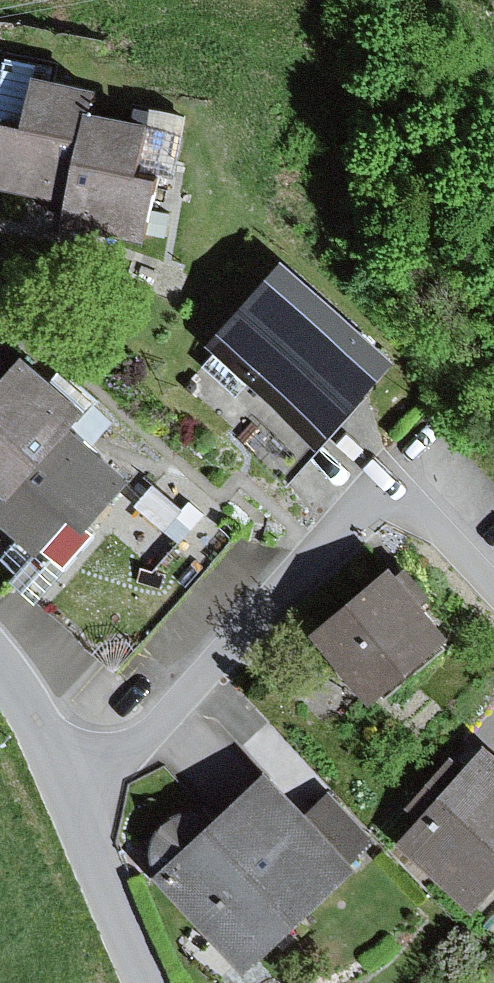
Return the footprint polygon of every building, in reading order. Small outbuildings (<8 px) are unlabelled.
[(92,104),(96,82),(40,70),(29,117),(8,112),(0,148),(0,179),(72,195),(92,104)] [(154,117),(92,104),(72,195),(68,216),(149,233),(162,170),(144,166),(154,117)] [(401,352),(290,255),(213,342),(324,439),(401,352)] [(29,349),(0,381),(0,411),(0,481),(12,491),(76,419),(91,403),(29,349)] [(0,503),(0,511),(40,545),(76,505),(94,521),(138,471),(76,419),(12,491),(0,503)] [(94,521),(76,505),(40,545),(14,575),(118,666),(239,529),(153,454),(138,471),(94,521)] [(396,566),(326,621),(378,686),(448,630),(396,566)] [(403,837),(479,903),(493,885),(493,742),(491,739),(472,761),(457,748),(409,802),(423,814),(403,837)] [(162,867),(159,868),(251,965),(361,861),(357,856),(311,807),(271,765),(219,814),(214,809),(201,805),(186,806),(175,811),(166,817),(156,842),(156,856),(162,867)] [(332,788),(311,807),(357,856),(377,837),(332,788)]
